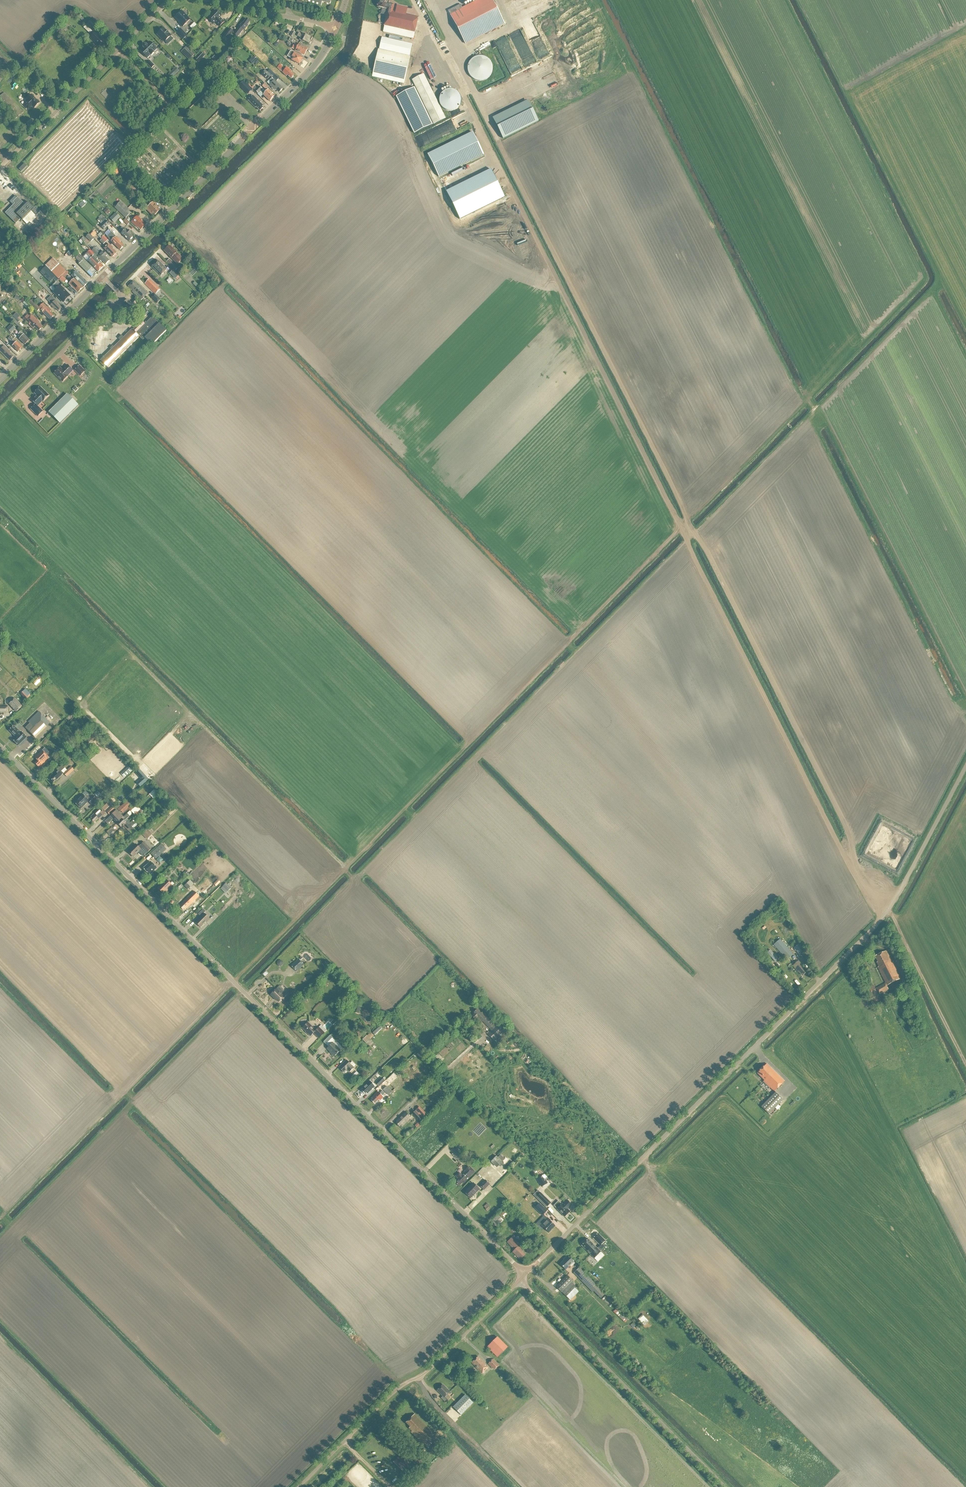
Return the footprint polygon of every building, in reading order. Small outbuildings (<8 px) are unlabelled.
[(377,0),(377,1),(377,2),(378,3),(377,7),(378,8),(378,9),(379,9),(379,10),(380,10),(380,9),(381,9),(381,8),(388,10),(383,32),(413,39),(418,17),(404,14),(404,11),(399,10),(398,13),(393,12),(394,5),(389,4),(389,2),(382,0),(377,0)] [(448,12),(465,44),(505,24),(492,0),(481,0),(462,10),(460,5),(448,12)] [(216,11),(208,19),(209,20),(209,22),(211,23),(212,23),(214,24),(215,23),(220,27),(224,22),(220,18),(221,16),(216,11)] [(185,14),(183,12),(182,12),(175,18),(180,23),(179,24),(183,27),(190,20),(185,15),(185,14)] [(244,30),(245,30),(247,27),(246,27),(250,22),(249,22),(249,21),(248,20),(247,20),(246,19),(243,24),(242,23),(233,34),(238,38),(244,30)] [(102,41),(104,39),(96,32),(94,31),(97,28),(90,22),(87,26),(93,32),(90,34),(92,36),(90,38),(98,46),(99,44),(100,45),(103,42),(102,41)] [(166,31),(164,29),(158,35),(165,42),(171,37),(169,34),(166,31)] [(187,36),(181,29),(177,33),(183,40),(187,36)] [(234,32),(230,29),(224,37),(228,40),(234,32)] [(310,45),(313,39),(310,37),(309,36),(307,35),(306,35),(306,36),(303,34),(303,35),(299,33),(297,37),(301,39),(299,41),(304,43),(310,45)] [(412,45),(382,38),(379,50),(410,57),(412,45)] [(157,50),(151,44),(150,42),(147,45),(146,45),(145,45),(143,46),(143,48),(144,48),(140,51),(148,59),(151,56),(152,56),(155,54),(154,53),(157,50)] [(306,53),(308,50),(303,47),(303,46),(299,44),(298,46),(295,44),(293,46),(306,53)] [(304,56),(306,53),(293,46),(292,49),(296,51),(295,51),(300,54),(300,53),(304,56)] [(404,85),(406,79),(410,57),(378,50),(372,77),(404,85)] [(198,62),(204,56),(201,53),(195,60),(198,62)] [(299,65),(303,59),(297,56),(298,56),(294,54),(292,58),(293,58),(292,59),(293,60),(292,61),(293,61),(299,65)] [(280,65),(278,68),(280,70),(283,73),(287,77),(287,76),(291,79),(291,78),(292,79),(294,77),(293,76),(294,76),(291,73),(292,72),(287,68),(286,70),(283,67),(280,65)] [(279,79),(270,70),(267,73),(271,76),(271,77),(276,82),(279,79)] [(171,81),(175,76),(176,75),(173,71),(167,77),(171,81)] [(271,76),(265,71),(262,75),(268,80),(271,77),(271,76)] [(445,119),(423,75),(413,81),(434,124),(445,119)] [(279,93),(283,89),(272,79),(269,81),(272,84),(270,86),(275,91),(276,90),(279,93)] [(414,88),(396,97),(414,134),(433,125),(414,88)] [(439,92),(442,111),(460,109),(458,89),(439,92)] [(264,95),(270,102),(270,101),(271,101),(272,100),(272,99),(275,97),(269,90),(266,93),(263,90),(261,92),(264,95)] [(30,96),(25,101),(27,102),(23,106),(28,110),(31,106),(34,109),(39,104),(38,104),(35,100),(30,96)] [(259,100),(258,101),(253,96),(248,101),(255,108),(256,107),(260,111),(263,108),(262,107),(263,106),(260,103),(261,102),(259,100)] [(529,103),(494,121),(503,139),(538,122),(538,121),(529,103)] [(439,177),(484,155),(473,132),(428,155),(439,177)] [(490,169),(445,191),(461,222),(506,200),(490,169)] [(147,188),(145,190),(151,197),(154,194),(147,188)] [(36,217),(40,212),(35,207),(34,208),(27,202),(24,205),(17,198),(12,203),(14,204),(5,213),(16,224),(20,220),(22,221),(22,220),(27,224),(35,216),(36,217)] [(94,207),(84,198),(77,206),(87,214),(94,207)] [(132,212),(121,202),(115,208),(126,218),(132,212)] [(145,209),(152,216),(153,214),(155,216),(160,210),(156,206),(157,205),(154,202),(148,207),(145,209)] [(116,214),(110,219),(114,223),(120,218),(116,214)] [(141,230),(146,225),(141,221),(142,220),(137,216),(131,222),(137,228),(138,227),(141,230)] [(106,220),(100,226),(104,230),(110,224),(106,220)] [(121,234),(129,242),(131,240),(132,240),(133,239),(133,238),(133,237),(131,235),(131,234),(128,231),(127,232),(123,228),(119,232),(121,234)] [(120,251),(124,247),(120,243),(121,242),(112,233),(107,237),(120,251)] [(109,244),(104,249),(113,258),(117,254),(113,250),(114,249),(109,244)] [(164,251),(177,265),(183,259),(170,246),(164,251)] [(105,257),(107,255),(104,252),(101,254),(95,248),(92,251),(98,257),(106,265),(109,261),(105,257)] [(88,262),(98,272),(103,267),(96,260),(98,258),(90,250),(87,253),(92,257),(93,257),(88,262)] [(82,259),(78,255),(75,258),(80,263),(79,265),(92,278),(97,272),(83,259),(82,259)] [(46,266),(59,279),(62,276),(64,278),(67,276),(65,274),(66,272),(53,259),(46,266)] [(179,268),(170,259),(167,262),(175,271),(179,268)] [(159,261),(153,267),(161,276),(167,270),(159,261)] [(41,272),(50,282),(55,277),(46,267),(41,272)] [(176,279),(179,276),(173,270),(170,273),(176,279)] [(76,271),(71,276),(74,279),(84,288),(88,283),(76,271)] [(74,279),(69,284),(78,293),(84,288),(74,279)] [(160,290),(149,280),(145,284),(155,295),(160,290)] [(141,301),(148,294),(139,285),(138,286),(134,282),(129,287),(133,291),(132,292),(141,301)] [(56,290),(54,292),(64,303),(70,296),(60,286),(57,284),(54,287),(56,290)] [(58,304),(51,296),(43,289),(40,292),(39,291),(37,294),(42,299),(44,297),(52,305),(51,305),(54,308),(59,312),(62,309),(58,305),(58,304)] [(157,303),(161,300),(155,294),(152,298),(157,303)] [(134,306),(137,303),(134,301),(131,303),(128,300),(123,305),(129,311),(134,306)] [(43,312),(42,312),(49,319),(50,318),(51,319),(54,316),(51,312),(52,311),(48,307),(47,308),(43,304),(39,308),(35,304),(33,307),(38,312),(40,309),(41,311),(42,310),(43,312)] [(142,315),(146,310),(140,305),(136,309),(142,315)] [(20,321),(18,319),(20,317),(16,313),(11,319),(12,320),(13,319),(18,323),(20,321)] [(39,322),(32,315),(25,322),(33,329),(34,328),(38,331),(42,328),(40,327),(41,326),(39,323),(39,322)] [(167,331),(152,317),(145,324),(142,321),(133,330),(132,330),(124,338),(122,336),(119,339),(121,341),(114,347),(113,346),(110,349),(112,350),(105,357),(104,357),(102,359),(102,360),(101,361),(102,362),(100,363),(104,368),(104,367),(106,366),(108,368),(139,337),(143,341),(145,339),(152,346),(167,331)] [(11,325),(7,329),(11,333),(16,329),(11,325)] [(25,345),(29,341),(23,335),(20,332),(17,335),(20,338),(19,339),(25,345)] [(12,346),(18,352),(22,348),(16,342),(13,339),(10,337),(8,339),(13,345),(12,346)] [(12,356),(9,353),(10,352),(4,346),(0,350),(0,352),(8,360),(9,359),(10,360),(13,357),(12,356)] [(73,371),(68,365),(63,370),(60,368),(54,374),(63,382),(69,376),(68,376),(73,371)] [(80,377),(85,372),(80,366),(75,371),(80,377)] [(43,402),(49,396),(41,387),(34,393),(37,396),(36,398),(35,397),(32,401),(36,405),(31,410),(38,417),(43,412),(38,407),(43,402)] [(67,395),(49,413),(60,424),(78,406),(67,395)] [(30,695),(25,689),(20,694),(25,699),(30,695)] [(16,712),(22,707),(15,699),(9,704),(16,712)] [(35,738),(46,727),(40,720),(32,727),(29,724),(25,728),(35,738)] [(9,731),(14,736),(15,735),(16,736),(12,740),(18,746),(26,738),(20,732),(14,726),(9,731)] [(90,747),(100,737),(94,729),(87,736),(83,740),(90,747)] [(52,754),(55,757),(60,751),(57,747),(55,749),(56,750),(52,754)] [(40,767),(48,759),(45,756),(46,755),(42,751),(35,758),(38,761),(35,763),(38,767),(39,766),(40,767)] [(62,775),(64,774),(67,770),(65,768),(62,765),(50,777),(51,778),(50,779),(54,782),(57,780),(62,775)] [(67,777),(74,770),(71,767),(67,770),(64,774),(67,777)] [(124,774),(123,772),(121,774),(125,778),(132,771),(130,769),(124,774)] [(76,802),(75,803),(81,809),(88,802),(91,805),(97,799),(94,796),(91,799),(88,796),(87,798),(83,795),(78,800),(78,799),(75,802),(76,802)] [(92,818),(91,819),(94,823),(98,819),(99,820),(106,814),(104,812),(104,811),(110,805),(107,801),(100,808),(91,817),(92,818)] [(134,809),(137,806),(138,805),(135,802),(133,804),(131,806),(127,802),(117,811),(111,817),(117,823),(117,824),(123,818),(121,816),(128,809),(131,812),(134,809)] [(110,815),(115,809),(113,806),(107,812),(110,815)] [(122,828),(129,821),(128,822),(126,820),(130,816),(127,814),(123,818),(117,824),(122,828)] [(129,821),(122,828),(129,836),(135,831),(132,827),(136,823),(134,821),(131,824),(129,821)] [(148,829),(143,834),(147,838),(153,834),(148,829)] [(133,858),(139,852),(143,857),(148,852),(148,853),(151,850),(144,843),(139,848),(136,845),(133,848),(129,853),(133,858)] [(157,850),(151,855),(156,860),(161,855),(157,850)] [(156,868),(151,862),(144,869),(148,874),(151,872),(151,873),(156,868)] [(166,880),(158,888),(164,895),(173,886),(166,880)] [(194,892),(180,905),(181,906),(180,907),(183,910),(184,909),(185,910),(199,897),(194,892)] [(206,923),(210,919),(204,914),(206,912),(203,909),(198,914),(201,917),(196,923),(200,928),(206,922),(206,923)] [(787,960),(793,955),(780,939),(773,945),(787,960)] [(794,949),(799,955),(805,951),(799,944),(794,949)] [(772,950),(768,954),(777,963),(781,959),(772,950)] [(887,986),(901,979),(887,951),(875,957),(878,962),(877,963),(879,967),(878,968),(887,986)] [(296,971),(297,971),(304,965),(299,960),(292,966),(296,971)] [(803,975),(806,972),(802,968),(803,967),(798,961),(792,966),(797,971),(798,971),(801,975),(802,974),(803,975)] [(885,983),(877,988),(880,995),(889,990),(885,983)] [(274,998),(279,1002),(282,999),(285,1001),(290,996),(286,993),(283,996),(277,989),(276,990),(275,989),(274,989),(273,990),(273,991),(273,992),(270,995),(274,998)] [(494,1041),(505,1030),(499,1024),(495,1027),(486,1018),(487,1017),(482,1012),(481,1014),(477,1010),(474,1013),(475,1014),(472,1017),(475,1020),(476,1018),(481,1023),(482,1021),(491,1031),(488,1034),(494,1041)] [(316,1031),(308,1023),(302,1028),(310,1037),(314,1033),(316,1031)] [(314,1033),(319,1039),(325,1033),(319,1028),(316,1031),(314,1033)] [(366,1044),(371,1040),(367,1035),(362,1040),(366,1044)] [(327,1049),(334,1056),(343,1048),(333,1038),(326,1045),(329,1047),(327,1049)] [(339,1068),(344,1073),(347,1070),(349,1073),(354,1068),(346,1060),(339,1068)] [(774,1092),(784,1082),(767,1064),(757,1073),(761,1077),(761,1078),(764,1081),(763,1081),(774,1092)] [(363,1090),(362,1091),(365,1094),(366,1093),(367,1094),(375,1086),(370,1081),(362,1089),(363,1090)] [(383,1090),(389,1095),(392,1092),(387,1086),(383,1090)] [(380,1101),(384,1097),(382,1096),(385,1093),(383,1091),(380,1094),(378,1092),(371,1098),(372,1099),(371,1100),(375,1104),(379,1100),(380,1101)] [(769,1114),(783,1100),(775,1093),(761,1107),(769,1114)] [(427,1114),(420,1107),(415,1111),(422,1118),(427,1114)] [(419,1121),(422,1118),(415,1111),(412,1114),(419,1121)] [(402,1127),(411,1118),(405,1112),(396,1121),(397,1122),(396,1123),(399,1127),(401,1125),(402,1127)] [(458,1158),(461,1154),(454,1147),(451,1151),(458,1158)] [(497,1167),(499,1164),(501,1166),(504,1162),(497,1155),(491,1161),(497,1167)] [(456,1182),(455,1183),(459,1186),(462,1183),(463,1184),(467,1180),(467,1179),(468,1178),(469,1178),(475,1172),(469,1166),(465,1171),(464,1173),(465,1174),(463,1176),(461,1174),(461,1175),(459,1173),(456,1176),(458,1178),(455,1181),(456,1182)] [(548,1183),(546,1179),(548,1178),(546,1174),(537,1177),(540,1186),(548,1183)] [(486,1180),(480,1186),(484,1190),(490,1185),(486,1180)] [(473,1183),(464,1192),(471,1198),(479,1190),(473,1183)] [(547,1207),(551,1203),(541,1192),(537,1196),(547,1207)] [(565,1218),(570,1212),(568,1209),(569,1208),(572,1205),(567,1200),(563,1205),(562,1204),(557,1210),(565,1218)] [(534,1208),(542,1216),(547,1211),(539,1203),(534,1208)] [(542,1228),(547,1233),(554,1226),(549,1221),(546,1217),(539,1225),(542,1228)] [(593,1238),(600,1246),(605,1241),(598,1233),(593,1238)] [(523,1251),(519,1247),(520,1245),(522,1243),(520,1241),(518,1242),(512,1237),(507,1242),(515,1250),(513,1252),(519,1259),(520,1258),(521,1259),(525,1255),(522,1252),(523,1251)] [(582,1246),(594,1259),(601,1252),(588,1239),(582,1246)] [(565,1270),(574,1262),(568,1256),(565,1258),(566,1259),(560,1264),(565,1270)] [(592,1293),(598,1287),(580,1269),(574,1274),(592,1293)] [(567,1276),(556,1287),(561,1292),(572,1281),(567,1276)] [(571,1283),(562,1292),(566,1297),(570,1301),(578,1293),(574,1289),(576,1287),(571,1283)] [(644,1324),(649,1320),(644,1315),(639,1319),(644,1324)] [(506,1350),(496,1339),(487,1347),(498,1358),(506,1350)] [(488,1367),(478,1357),(472,1363),(476,1367),(476,1368),(482,1374),(488,1367)] [(493,1359),(489,1364),(493,1368),(493,1367),(495,1369),(499,1365),(493,1359)] [(445,1403),(450,1398),(447,1395),(450,1392),(443,1385),(437,1390),(443,1396),(441,1398),(445,1403)] [(465,1395),(453,1407),(461,1415),(473,1403),(465,1395)] [(424,1445),(435,1434),(415,1414),(406,1423),(410,1427),(409,1428),(412,1431),(411,1432),(424,1445)] [(423,1446),(416,1453),(422,1459),(429,1452),(423,1446)] [(402,1471),(413,1460),(404,1451),(393,1462),(402,1471)]
